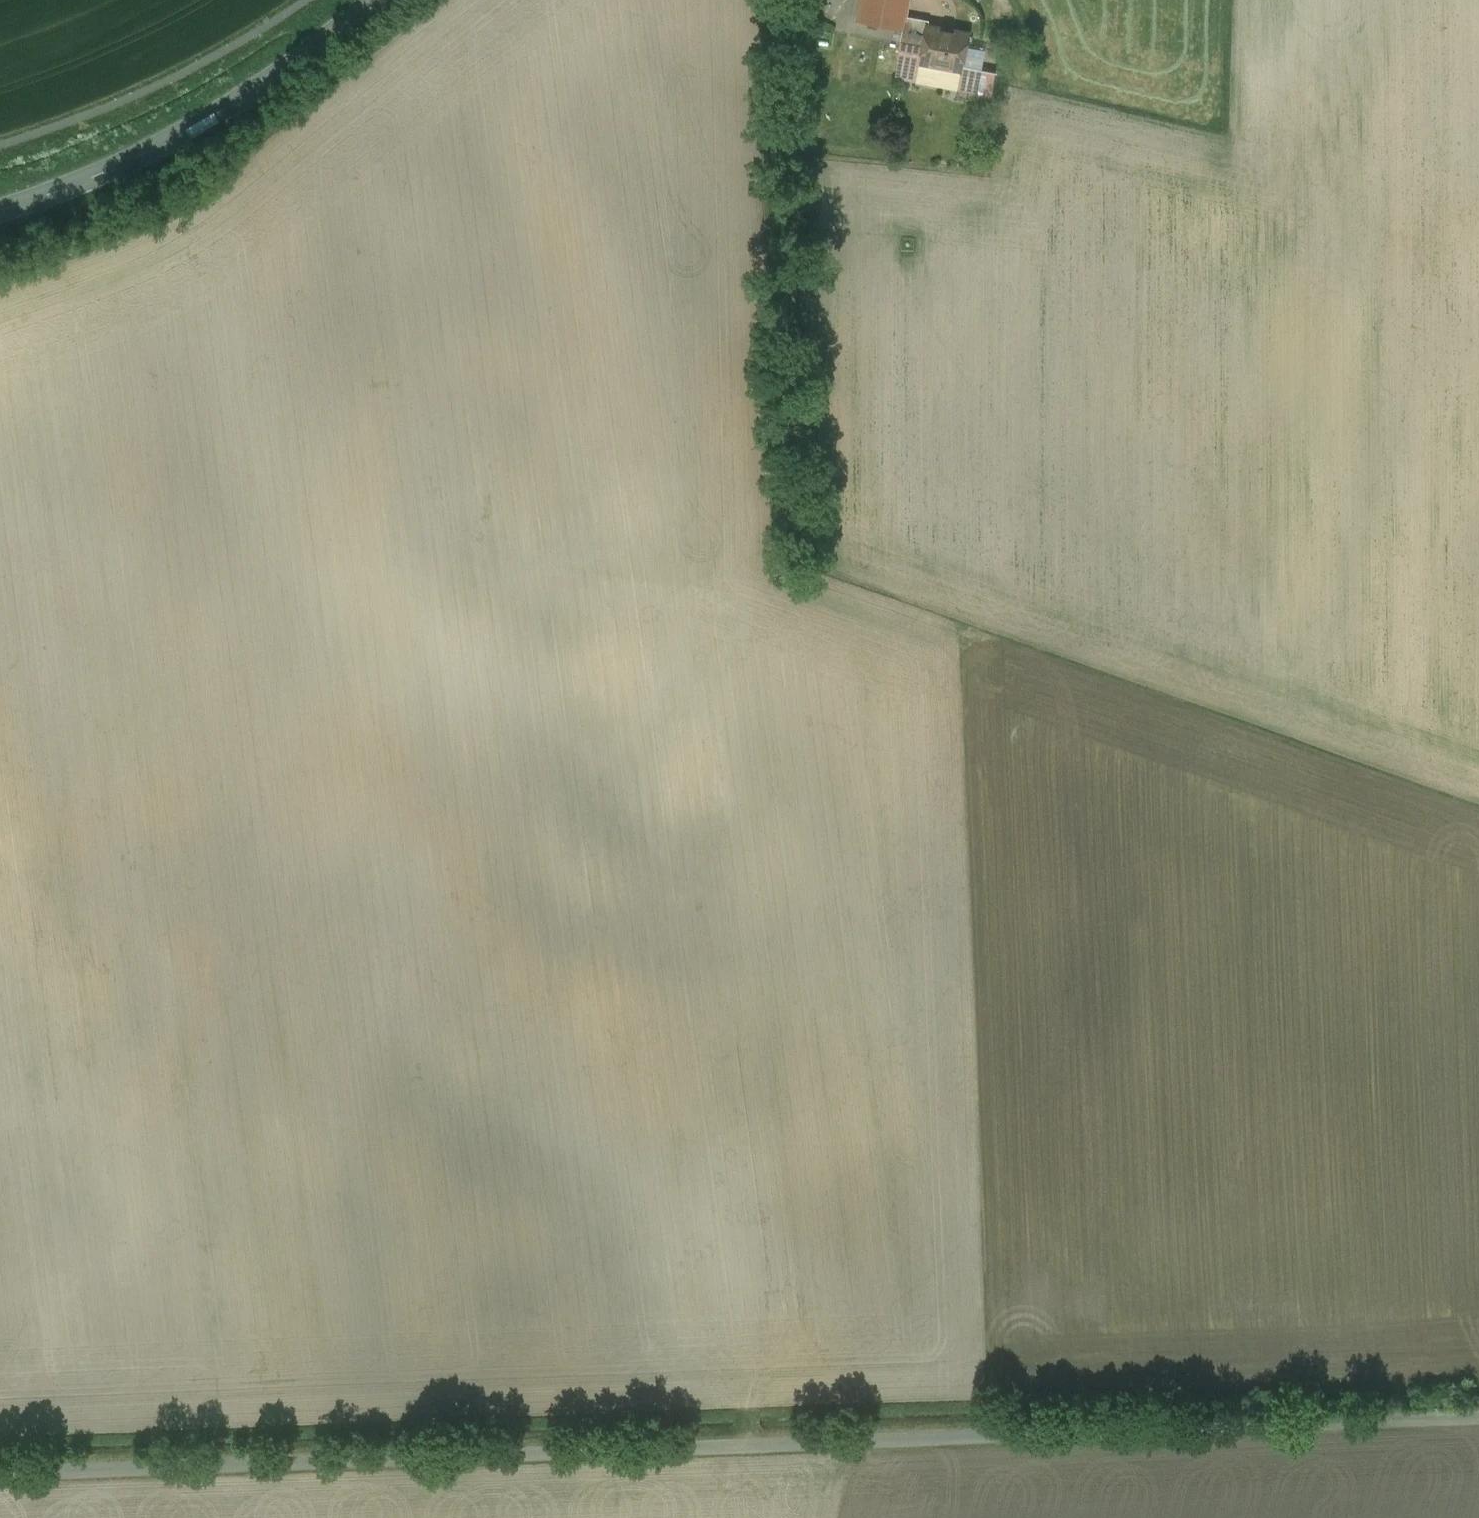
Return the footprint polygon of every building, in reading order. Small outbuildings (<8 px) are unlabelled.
[(859,20),(903,29),(905,16),(908,0),(862,0),(859,20)] [(930,21),(905,16),(903,29),(900,44),(923,48),(927,26),(928,26),(930,21)] [(928,26),(927,26),(923,48),(921,62),(962,70),(969,34),(928,26)]
